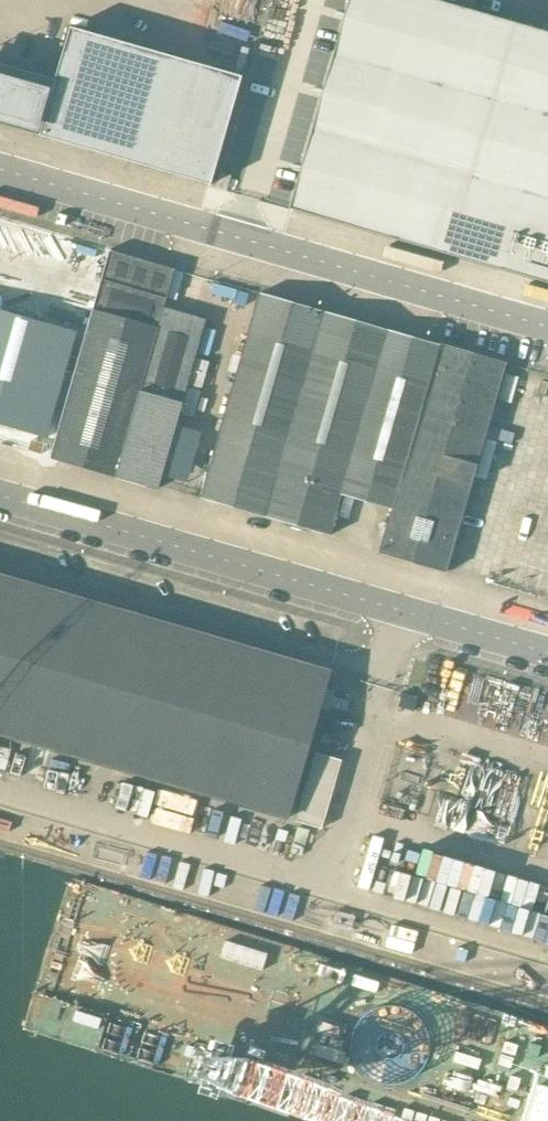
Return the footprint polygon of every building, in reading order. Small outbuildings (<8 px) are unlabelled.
[(288,209),(547,283),(547,33),(433,0),(348,0),(288,209)] [(210,185),(241,77),(69,27),(52,80),(0,65),(0,125),(210,185)] [(95,298),(77,359),(71,381),(49,458),(114,476),(163,307),(174,269),(167,267),(108,250),(95,298)] [(391,510),(439,345),(259,293),(200,498),(329,536),(341,495),(391,510)] [(163,307),(114,476),(157,489),(206,319),(163,307)] [(45,438),(62,378),(71,381),(77,359),(69,356),(75,332),(0,311),(0,425),(45,438)] [(446,572),(506,364),(439,345),(391,510),(379,553),(446,572)] [(0,575),(0,736),(287,818),(306,750),(329,671),(0,575)] [(401,692),(397,707),(412,712),(416,697),(406,694),(402,693),(401,692)] [(314,753),(295,821),(321,829),(341,760),(314,753)] [(374,893),(487,921),(500,868),(385,840),(382,851),(364,846),(355,883),(375,888),(374,893)]
